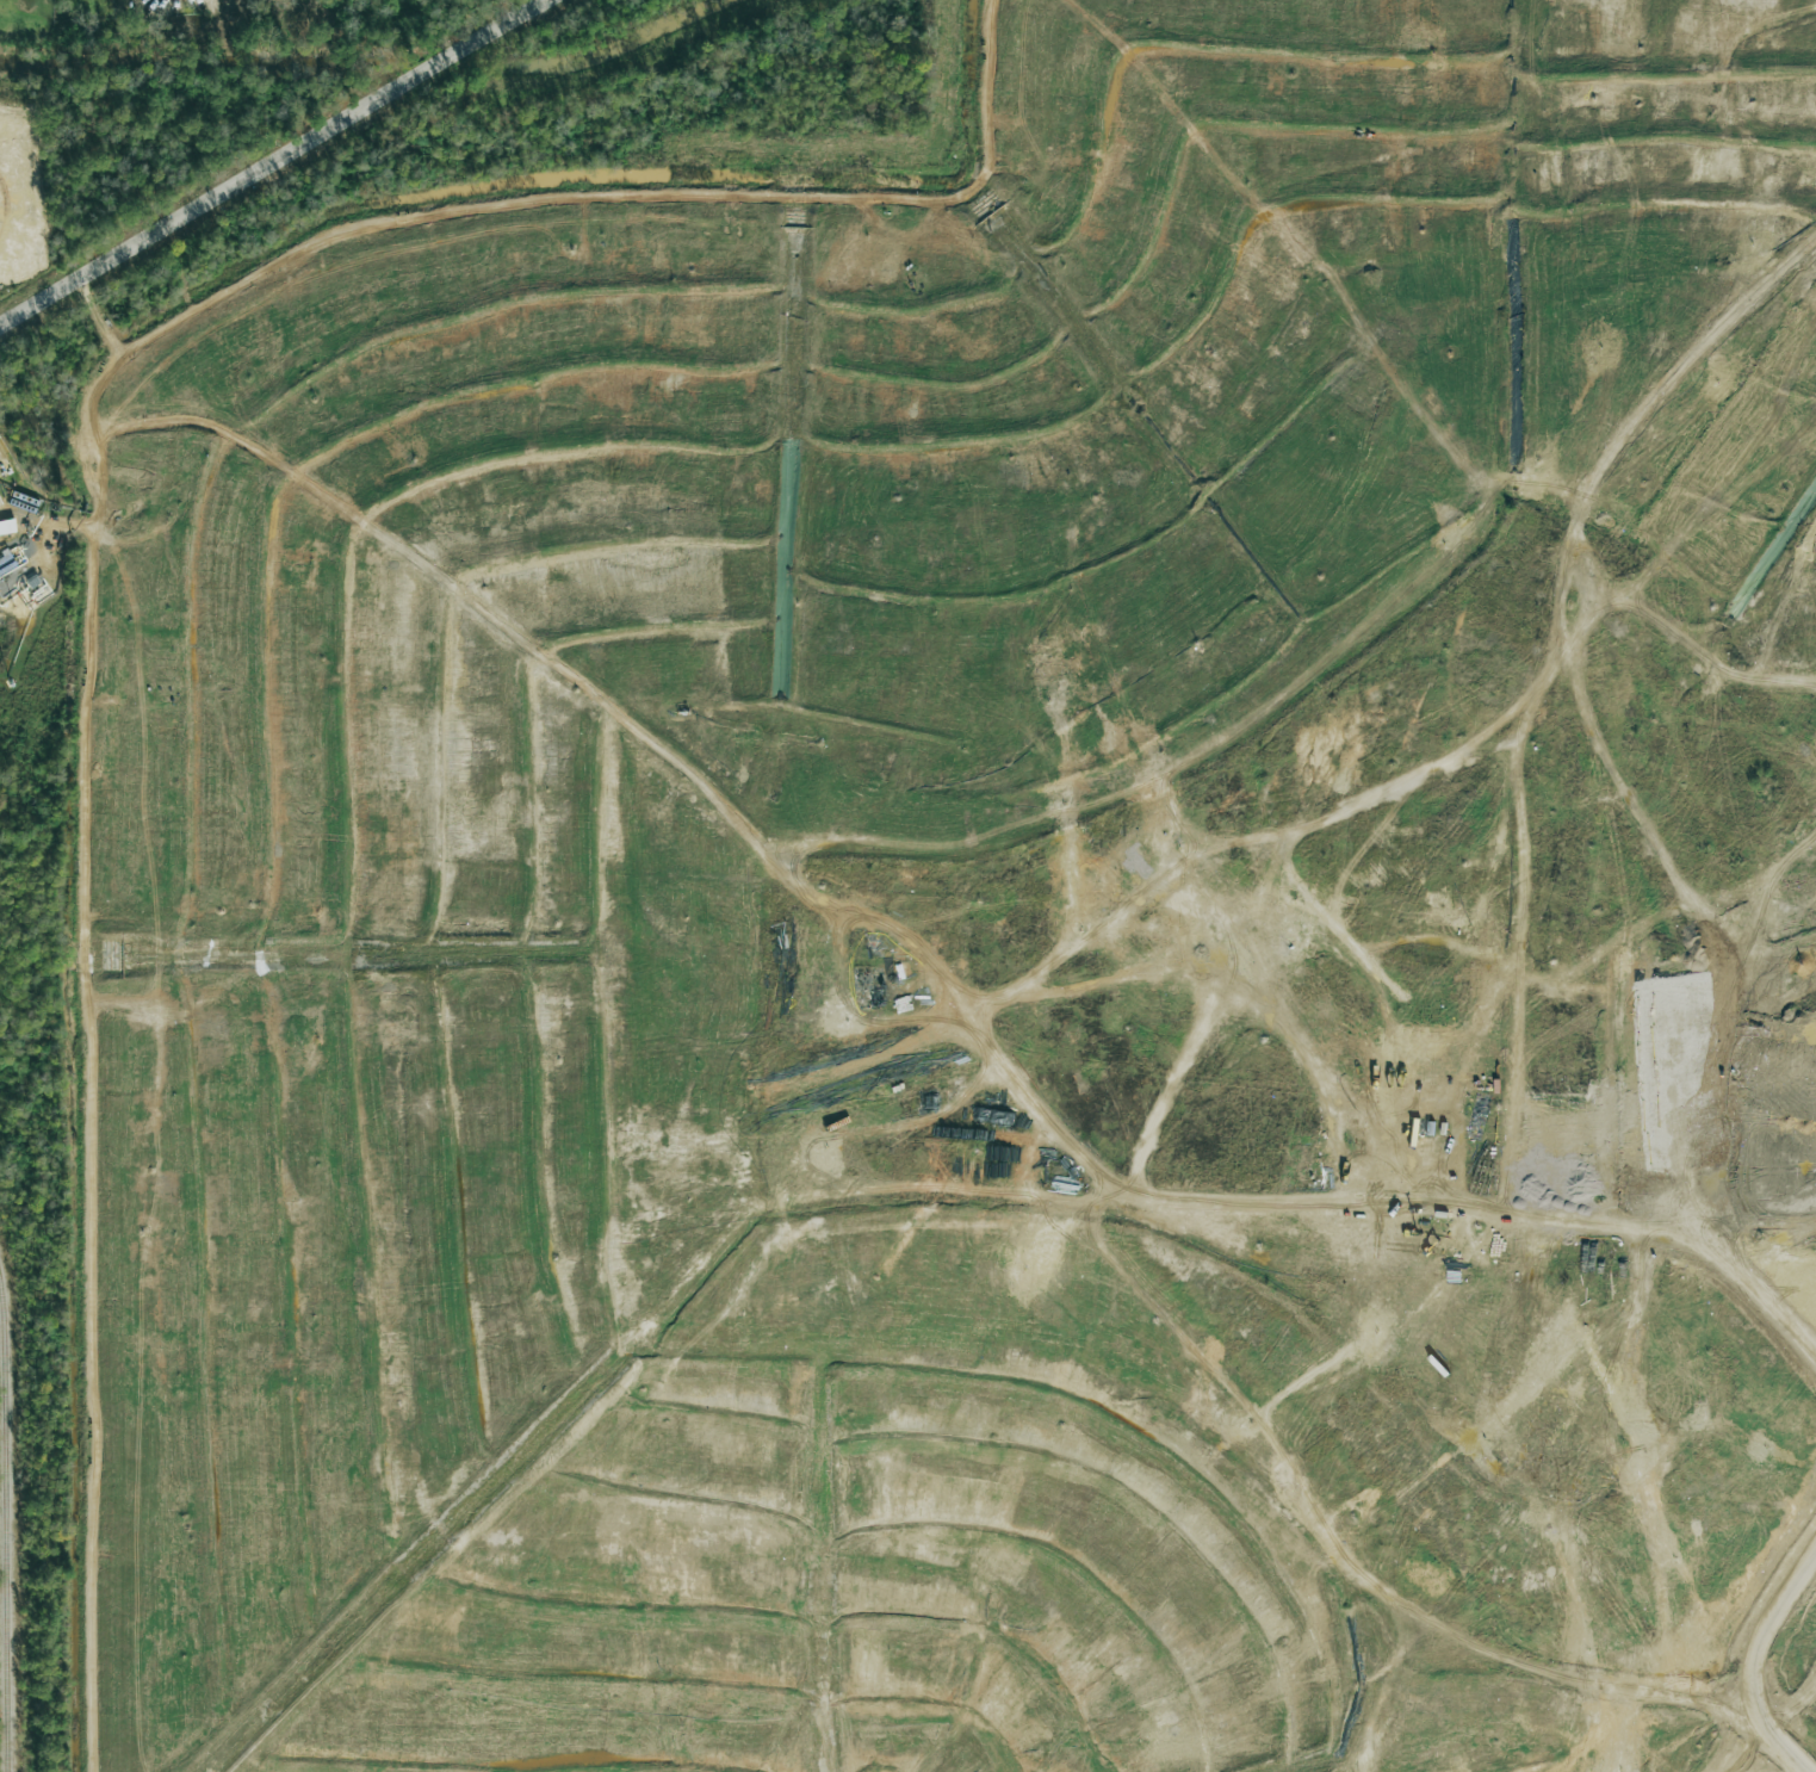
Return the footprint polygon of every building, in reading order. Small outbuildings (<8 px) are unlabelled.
[(15,533),(14,520),(0,521),(0,534),(15,533)]
